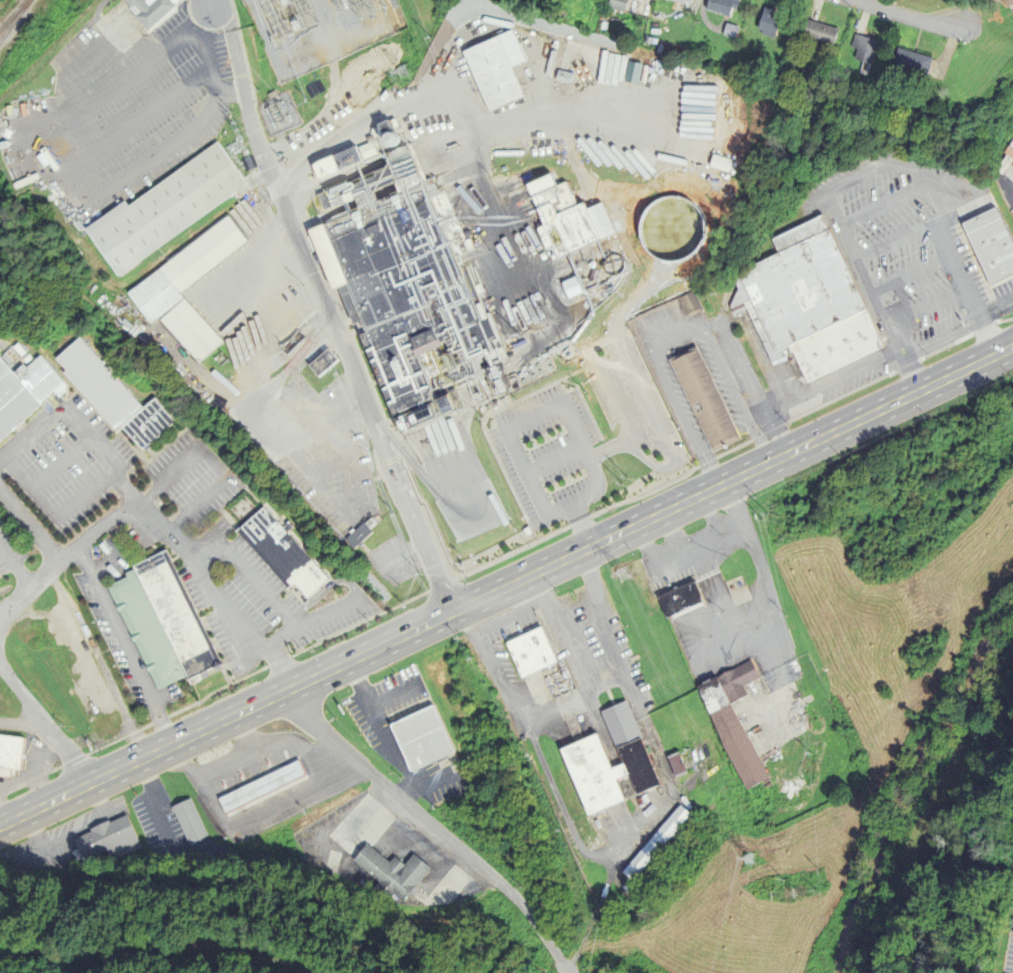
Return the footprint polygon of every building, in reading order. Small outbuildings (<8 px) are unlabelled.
[(131,8),(124,0),(178,0),(174,3),(176,5),(147,30),(134,15),(139,11),(134,5),(131,8)] [(625,0),(605,0),(603,7),(621,13),(625,0)] [(728,9),(732,10),(735,0),(705,0),(702,10),(726,17),(728,9)] [(769,37),(776,15),(770,13),(771,10),(761,7),(754,28),(758,29),(757,33),(769,37)] [(827,45),(833,27),(803,18),(797,36),(827,45)] [(484,112),(458,52),(510,30),(523,61),(507,68),(520,97),(484,112)] [(865,62),(872,39),(851,32),(847,46),(852,47),(849,58),(865,62)] [(893,46),(927,55),(921,78),(887,68),(893,46)] [(1003,151),(1012,137),(1012,158),(1003,151)] [(78,228),(118,200),(121,204),(213,140),(242,183),(110,275),(78,228)] [(398,431),(339,282),(343,280),(320,222),(358,207),(353,194),(324,206),(318,192),(389,164),(384,151),(409,141),(429,193),(445,187),(464,235),(456,238),(461,250),(453,253),(478,318),(486,315),(494,333),(487,336),(492,348),(478,354),(486,374),(456,385),(464,404),(398,431)] [(684,196),(687,177),(670,174),(666,193),(684,196)] [(552,256),(610,232),(597,201),(582,208),(579,201),(573,203),(564,180),(526,195),(539,225),(532,227),(541,247),(547,245),(552,256)] [(992,206),(1012,251),(1012,272),(985,284),(957,222),(992,206)] [(775,253),(768,239),(817,215),(824,230),(775,253)] [(126,292),(226,216),(245,241),(177,292),(180,297),(148,321),(126,292)] [(773,349),(786,343),(861,307),(824,230),(775,253),(737,272),(773,349)] [(631,259),(646,252),(641,241),(626,247),(631,259)] [(619,269),(617,272),(614,274),(611,275),(607,275),(604,273),(601,271),(600,267),(599,264),(600,261),(601,258),(604,256),(607,255),(610,254),(613,255),(616,256),(618,259),(620,262),(620,265),(619,269)] [(593,273),(592,276),(590,278),(588,279),(585,280),(582,280),(579,279),(577,277),(576,274),(575,271),(575,268),(577,265),(579,263),(582,262),(585,262),(589,263),(591,265),(593,267),(593,270),(593,273)] [(580,292),(573,276),(557,282),(564,299),(580,292)] [(677,297),(693,290),(702,310),(686,318),(677,297)] [(157,321),(181,299),(219,341),(194,363),(157,321)] [(535,330),(521,299),(509,305),(523,335),(535,330)] [(786,343),(804,380),(878,345),(861,307),(786,343)] [(111,432),(59,373),(62,370),(52,358),(77,336),(140,407),(118,426),(111,432)] [(711,452),(739,439),(696,346),(667,359),(711,452)] [(8,373),(18,364),(22,368),(36,356),(59,382),(36,403),(8,373)] [(36,403),(0,435),(0,364),(8,373),(36,403)] [(140,407),(153,395),(174,419),(139,450),(118,426),(140,407)] [(260,506),(325,578),(304,597),(290,582),(287,585),(236,528),(260,506)] [(183,678),(130,570),(129,567),(158,553),(211,664),(183,678)] [(183,678),(155,691),(105,586),(124,577),(122,574),(130,570),(183,678)] [(656,595),(694,579),(702,600),(665,616),(656,595)] [(505,641),(539,626),(555,662),(521,677),(505,641)] [(746,787),(696,686),(751,658),(760,675),(742,684),(747,693),(729,701),(767,777),(746,787)] [(585,814),(557,748),(594,732),(609,767),(621,762),(600,710),(625,700),(659,783),(585,814)] [(456,752),(435,705),(414,715),(392,724),(398,737),(413,771),(456,752)] [(14,777),(0,775),(0,734),(28,737),(24,769),(15,768),(14,777)] [(666,755),(676,750),(686,771),(675,776),(666,755)] [(221,799),(302,759),(309,774),(228,814),(221,799)] [(193,798),(211,836),(192,844),(174,807),(193,798)] [(621,871),(679,804),(689,813),(631,880),(621,871)] [(87,860),(86,858),(80,861),(74,850),(81,847),(77,839),(94,830),(93,828),(112,819),(113,822),(129,814),(145,847),(115,861),(109,849),(87,860)] [(356,859),(370,842),(393,862),(399,856),(409,864),(418,853),(435,867),(406,901),(398,894),(391,902),(376,889),(383,881),(356,859)]
